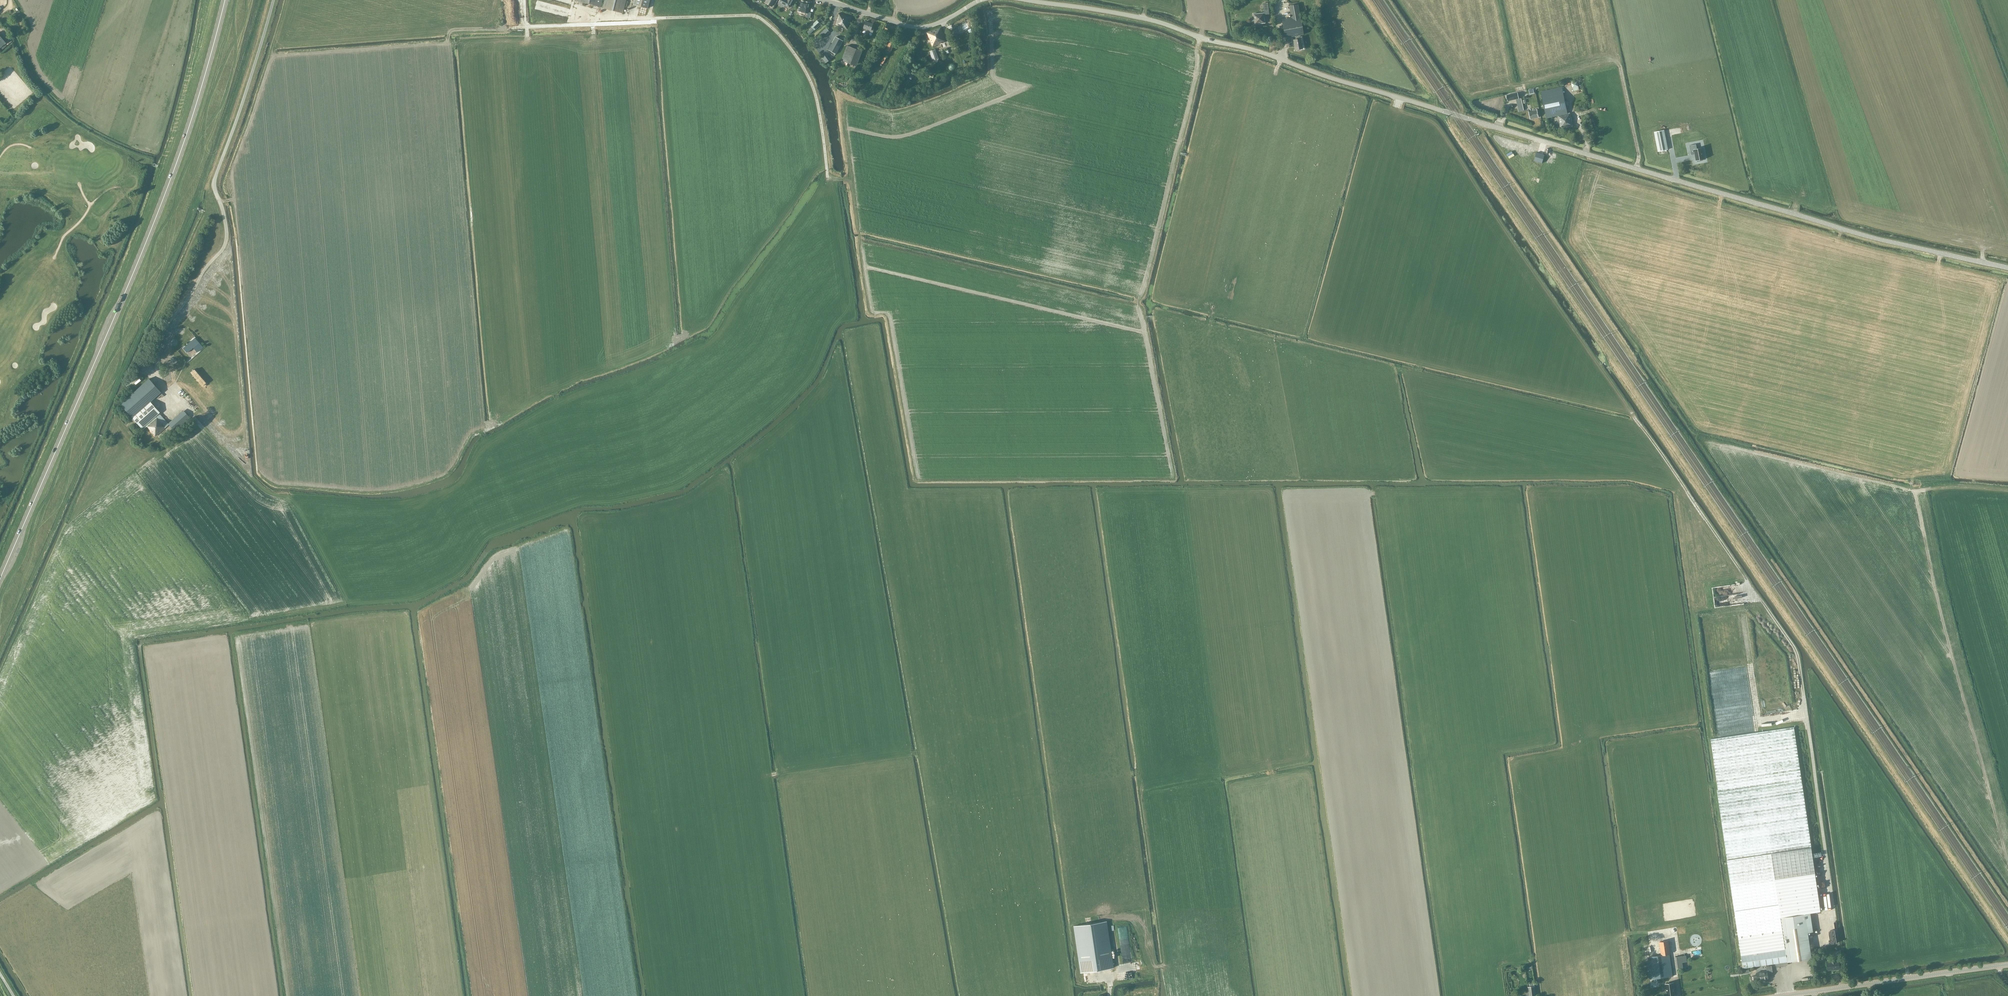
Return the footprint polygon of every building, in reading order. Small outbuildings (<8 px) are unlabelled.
[(602,8),(622,14),(626,0),(604,0),(602,8)] [(650,0),(634,0),(633,5),(647,9),(650,0)] [(801,1),(799,12),(805,13),(806,12),(807,13),(810,3),(801,1)] [(538,10),(550,10),(551,2),(538,2),(538,10)] [(1264,15),(1269,14),(1268,4),(1263,5),(1264,13),(1253,14),(1254,25),(1265,24),(1264,15)] [(1291,17),(1282,19),(1285,38),(1289,37),(1290,40),(1294,40),(1296,49),(1297,49),(1297,50),(1298,50),(1301,49),(1301,48),(1303,48),(1301,38),(1299,39),(1298,35),(1303,34),(1298,4),(1289,6),(1291,17)] [(848,29),(851,18),(838,13),(833,30),(842,33),(844,28),(848,29)] [(810,26),(812,28),(814,30),(814,31),(821,24),(817,20),(810,26)] [(865,22),(863,28),(871,30),(872,28),(873,24),(865,22)] [(885,32),(892,34),(894,34),(896,27),(887,24),(885,32)] [(945,41),(940,28),(927,33),(932,47),(942,44),(941,43),(945,41)] [(827,49),(829,50),(828,50),(836,54),(843,41),(835,37),(831,44),(830,44),(827,49)] [(891,52),(896,40),(891,38),(886,50),(891,52)] [(856,66),(862,52),(847,46),(841,60),(856,66)] [(933,61),(939,59),(935,49),(929,51),(933,61)] [(830,60),(826,53),(821,56),(826,63),(830,60)] [(1568,114),(1564,96),(1562,87),(1541,92),(1547,118),(1558,116),(1560,128),(1573,126),(1570,113),(1568,114)] [(1507,101),(1519,99),(1518,93),(1506,95),(1507,101)] [(1530,119),(1539,117),(1537,109),(1534,110),(1534,111),(1529,112),(1530,119)] [(1658,152),(1668,150),(1664,131),(1654,133),(1658,152)] [(1688,149),(1685,134),(1671,137),(1673,149),(1681,147),(1681,150),(1680,150),(1682,162),(1690,160),(1688,149)] [(1702,147),(1697,148),(1696,144),(1689,145),(1691,155),(1695,154),(1696,161),(1697,161),(1697,162),(1701,161),(1701,160),(1704,159),(1702,147)] [(1542,163),(1544,155),(1541,154),(1537,153),(1536,152),(1534,161),(1542,163)] [(204,329),(199,334),(208,345),(214,340),(204,329)] [(194,339),(183,349),(187,353),(194,346),(198,351),(202,348),(194,339)] [(161,392),(153,384),(149,379),(121,404),(135,420),(143,429),(146,426),(155,436),(169,424),(175,431),(190,418),(183,410),(168,423),(162,417),(159,413),(160,412),(151,402),(161,392)] [(1821,912),(1807,816),(1794,727),(1711,739),(1718,790),(1717,790),(1723,828),(1743,968),(1775,964),(1775,965),(1776,965),(1777,966),(1778,966),(1779,966),(1780,965),(1783,964),(1783,965),(1784,965),(1785,965),(1786,965),(1787,964),(1787,963),(1787,962),(1788,962),(1787,962),(1812,958),(1808,932),(1813,931),(1811,919),(1812,919),(1811,913),(1821,912)] [(1073,926),(1080,972),(1114,967),(1107,921),(1073,926)] [(1701,939),(1701,938),(1701,936),(1700,935),(1699,934),(1698,933),(1696,932),(1695,932),(1694,932),(1693,932),(1692,933),(1690,934),(1689,935),(1689,937),(1688,939),(1689,940),(1689,941),(1690,943),(1692,945),(1693,945),(1695,945),(1696,945),(1698,944),(1699,943),(1701,941),(1701,940),(1701,939)] [(1652,960),(1647,961),(1649,979),(1673,976),(1669,954),(1670,954),(1668,941),(1659,942),(1661,955),(1651,956),(1652,960)] [(1686,955),(1675,957),(1677,969),(1683,968),(1682,962),(1687,961),(1686,955)] [(1838,961),(1836,961),(1835,959),(1831,960),(1831,962),(1827,962),(1828,970),(1833,969),(1833,970),(1840,969),(1838,961)] [(1753,976),(1754,981),(1757,980),(1758,980),(1768,979),(1768,975),(1773,974),(1771,966),(1766,967),(1767,971),(1756,973),(1757,975),(1753,976)] [(1534,982),(1530,983),(1530,986),(1528,987),(1529,995),(1536,995),(1535,986),(1534,982)] [(1663,986),(1664,991),(1666,990),(1667,995),(1670,995),(1675,995),(1673,982),(1665,984),(1666,986),(1663,986)]
